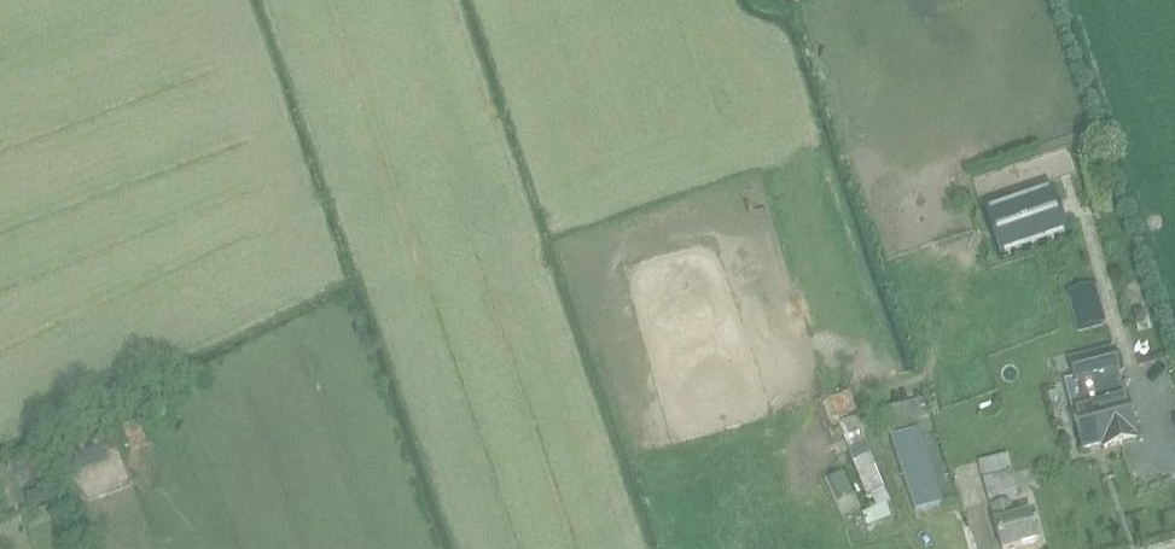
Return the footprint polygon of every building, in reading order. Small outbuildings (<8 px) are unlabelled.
[(1052,192),(985,215),(1001,262),(1068,239),(1052,192)] [(1096,286),(1069,294),(1079,331),(1106,323),(1096,286)] [(1143,311),(1134,314),(1137,323),(1146,320),(1143,311)] [(1077,380),(1071,382),(1078,410),(1074,411),(1074,412),(1083,449),(1084,449),(1104,444),(1105,448),(1137,440),(1136,435),(1137,435),(1127,398),(1127,397),(1124,398),(1117,370),(1119,370),(1114,351),(1084,359),(1072,363),(1077,380)] [(924,398),(882,411),(916,514),(957,501),(924,398)] [(891,505),(858,417),(840,423),(874,511),(864,514),(869,527),(891,519),(886,507),(891,505)] [(83,472),(79,461),(107,452),(102,435),(59,450),(68,477),(83,472)] [(1008,456),(979,464),(983,478),(1012,471),(1008,456)] [(1012,473),(983,481),(989,501),(1018,494),(1012,473)] [(829,481),(838,500),(851,494),(842,475),(829,481)] [(1002,548),(1013,548),(1040,542),(1033,515),(1013,520),(1008,501),(992,505),(997,524),(995,524),(1002,548)]
